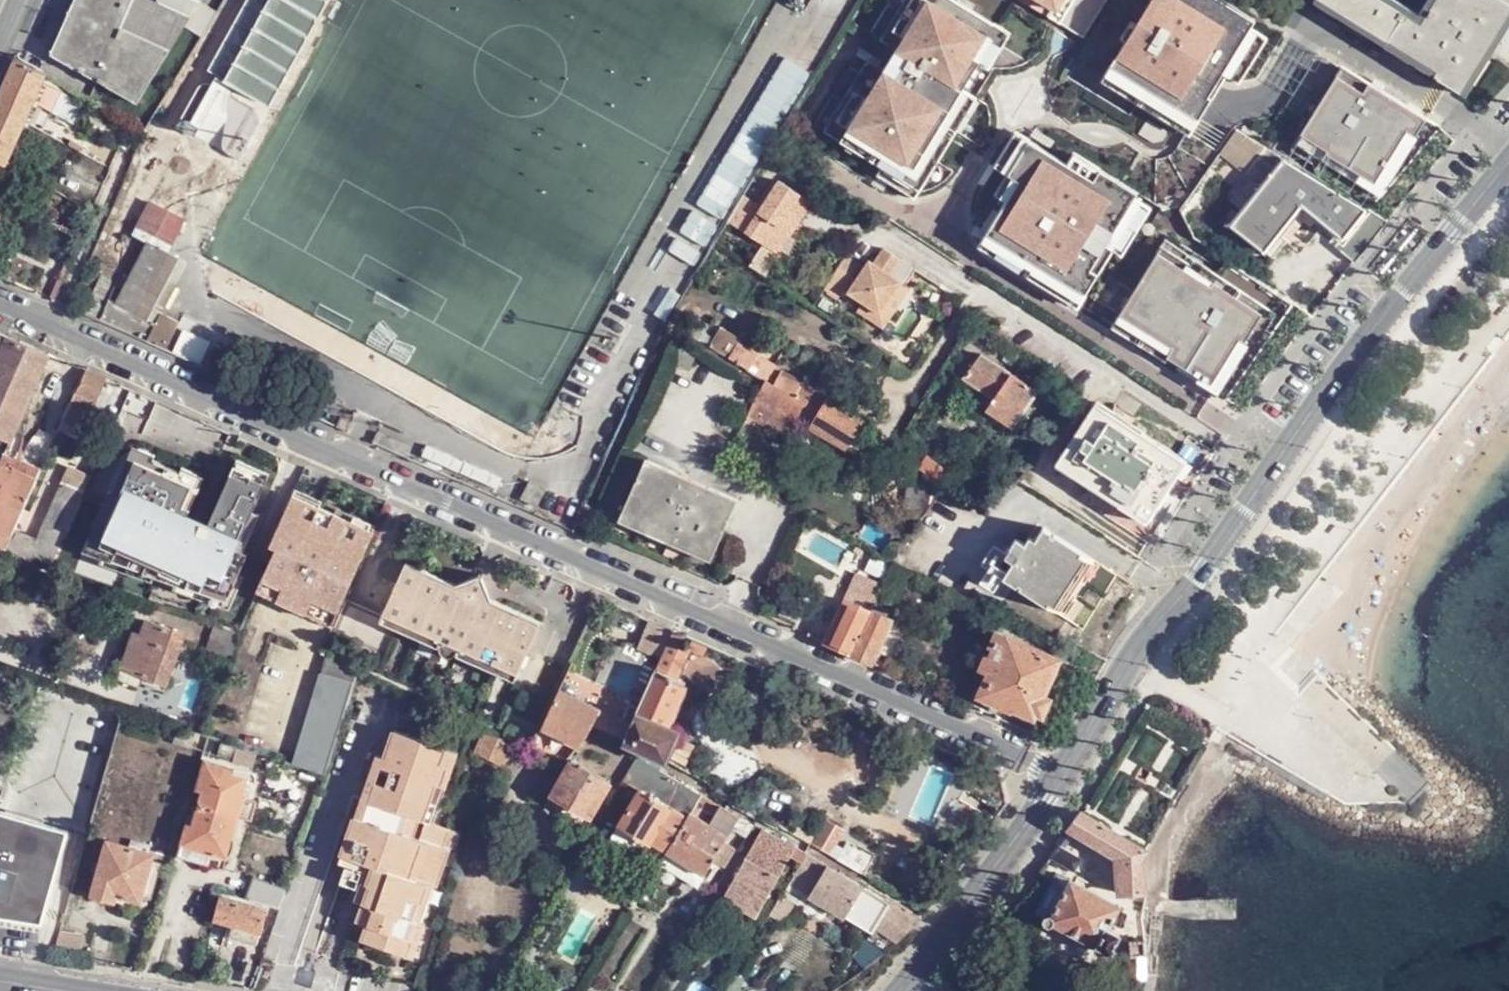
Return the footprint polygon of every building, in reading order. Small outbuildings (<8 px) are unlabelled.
[(52,54),(140,102),(202,0),(77,0),(52,54)] [(234,69),(222,91),(243,102),(232,121),(251,120),(258,108),(263,111),(325,0),(285,0),(243,74),(234,69)] [(234,69),(243,74),(285,0),(272,0),(234,69)] [(1011,34),(954,0),(908,0),(882,43),(903,55),(891,76),(870,63),(854,89),(863,94),(854,109),(845,104),(826,134),(922,191),(939,163),(926,155),(964,92),(981,63),(991,69),(1011,34)] [(1054,17),(1064,0),(1023,0),(1054,17)] [(1054,17),(1063,23),(1077,0),(1064,0),(1054,17)] [(1113,66),(1187,111),(1214,66),(1224,72),(1250,29),(1256,20),(1224,0),(1213,0),(1209,7),(1198,0),(1152,0),(1113,66)] [(1466,97),(1508,27),(1508,0),(1428,0),(1416,19),(1386,0),(1317,0),(1316,3),(1466,97)] [(1250,29),(1224,72),(1239,82),(1266,38),(1250,29)] [(882,43),(870,63),(891,76),(903,55),(882,43)] [(17,60),(0,98),(0,161),(7,165),(47,76),(39,72),(17,60)] [(1178,126),(1187,111),(1113,66),(1103,81),(1178,126)] [(1316,170),(1365,200),(1406,133),(1424,143),(1442,122),(1371,79),(1366,87),(1340,71),(1294,146),(1321,162),(1316,170)] [(854,89),(845,104),(854,109),(863,94),(854,89)] [(926,155),(939,163),(977,100),(964,92),(926,155)] [(1356,264),(1389,222),(1239,128),(1220,157),(1219,158),(1227,163),(1244,175),(1226,199),(1242,210),(1231,225),(1274,256),(1290,242),(1281,234),(1303,206),(1343,238),(1336,248),(1356,264)] [(1365,200),(1372,203),(1424,143),(1406,133),(1365,200)] [(998,168),(1010,176),(1031,142),(1018,134),(998,168)] [(1108,245),(1140,193),(1102,170),(1096,181),(1070,165),(1031,142),(1010,176),(1021,182),(1009,202),(989,234),(1073,285),(1086,263),(1100,240),(1108,245)] [(185,146),(142,225),(174,243),(217,165),(185,146)] [(1070,165),(1096,181),(1102,170),(1076,154),(1070,165)] [(1219,158),(1187,201),(1196,206),(1227,163),(1219,158)] [(998,196),(1009,202),(1021,182),(1010,176),(998,196)] [(746,196),(728,226),(778,257),(793,237),(814,203),(779,181),(763,207),(746,196)] [(1140,193),(1108,245),(1125,255),(1157,203),(1140,193)] [(1073,285),(989,234),(981,249),(1081,310),(1103,273),(1086,263),(1073,285)] [(809,248),(793,237),(778,257),(795,269),(809,248)] [(1171,240),(1165,250),(1224,287),(1236,266),(1230,262),(1223,274),(1171,240)] [(149,243),(117,307),(156,326),(165,310),(151,303),(174,255),(149,243)] [(846,258),(830,284),(866,306),(882,316),(904,283),(892,276),(904,259),(887,248),(877,265),(880,266),(873,275),(865,271),(846,258)] [(1224,287),(1165,250),(1123,315),(1148,331),(1175,349),(1169,358),(1197,375),(1195,379),(1227,400),(1238,384),(1231,379),(1252,346),(1248,343),(1278,294),(1236,266),(1224,287)] [(921,269),(904,259),(892,276),(904,283),(882,316),(866,306),(860,313),(889,332),(915,289),(910,286),(921,269)] [(872,261),(865,271),(873,275),(880,266),(877,265),(872,261)] [(1290,302),(1278,294),(1248,343),(1252,346),(1231,379),(1238,384),(1290,302)] [(735,368),(750,352),(721,327),(707,342),(735,368)] [(1142,341),(1169,358),(1175,349),(1148,331),(1142,341)] [(10,442),(12,443),(50,356),(0,334),(0,438),(10,442)] [(682,337),(671,357),(685,366),(697,346),(682,337)] [(1035,388),(1027,384),(1023,382),(1018,378),(981,354),(965,377),(995,399),(987,410),(1014,428),(1039,392),(1035,388)] [(757,374),(767,380),(769,381),(773,374),(774,372),(762,364),(757,374)] [(774,372),(773,374),(778,378),(782,371),(776,369),(774,372)] [(105,379),(86,371),(77,391),(96,400),(105,379)] [(1023,371),(1018,378),(1023,382),(1028,374),(1023,371)] [(767,380),(757,397),(778,409),(780,406),(814,426),(829,398),(810,385),(806,389),(803,387),(805,383),(791,374),(787,378),(785,377),(779,386),(769,381),(767,380)] [(1031,375),(1027,384),(1035,388),(1039,381),(1031,375)] [(829,398),(814,426),(824,432),(823,435),(854,452),(871,422),(829,398)] [(1099,403),(1057,465),(1148,524),(1188,463),(1099,403)] [(342,418),(338,428),(349,432),(353,423),(342,418)] [(8,546),(16,531),(42,470),(3,454),(0,462),(0,543),(8,546)] [(670,478),(672,473),(644,460),(620,516),(712,558),(736,504),(707,489),(704,496),(670,478)] [(707,489),(672,473),(670,478),(704,496),(707,489)] [(530,482),(521,501),(539,508),(547,489),(530,482)] [(978,506),(962,496),(961,497),(977,507),(978,507),(978,506)] [(123,515),(118,527),(111,540),(150,559),(152,555),(170,563),(188,527),(170,518),(171,515),(132,497),(123,515)] [(8,548),(51,565),(65,533),(78,505),(63,498),(43,542),(16,531),(8,546),(8,548)] [(271,566),(258,591),(332,624),(370,537),(358,532),(361,525),(334,513),(331,520),(316,513),(291,502),(272,545),(278,551),(271,566)] [(319,506),(316,513),(331,520),(334,513),(319,506)] [(112,524),(118,527),(123,515),(118,512),(112,524)] [(1020,551),(1005,576),(1062,612),(1098,558),(1046,524),(1037,536),(1031,534),(1027,541),(1018,535),(1011,546),(1020,551)] [(394,583),(383,608),(425,626),(419,640),(437,649),(444,634),(520,665),(539,621),(387,556),(378,575),(394,583)] [(883,587),(859,576),(829,644),(852,655),(871,613),(883,587)] [(367,645),(377,623),(381,613),(347,599),(333,630),(367,645)] [(381,613),(377,623),(419,640),(425,626),(383,608),(381,613)] [(894,622),(871,613),(852,655),(874,665),(894,622)] [(137,633),(123,668),(145,677),(145,678),(167,686),(184,633),(150,620),(145,635),(137,633)] [(673,630),(655,622),(641,651),(660,660),(665,648),(673,630)] [(228,663),(238,633),(217,624),(205,655),(228,663)] [(992,672),(982,696),(1011,708),(1012,705),(1034,715),(1036,713),(1037,713),(1038,712),(1040,712),(1041,710),(1043,711),(1047,701),(1045,700),(1047,697),(1044,695),(1046,692),(1045,691),(1058,658),(999,633),(985,669),(992,672)] [(444,634),(437,649),(513,681),(520,665),(444,634)] [(665,648),(660,660),(656,668),(668,673),(677,654),(665,648)] [(360,667),(328,651),(294,765),(319,773),(325,774),(355,682),(360,667)] [(629,725),(623,738),(668,759),(678,732),(669,728),(687,682),(668,673),(656,668),(637,708),(629,725)] [(598,708),(562,688),(544,727),(580,745),(582,745),(591,722),(598,708)] [(23,711),(0,704),(0,774),(23,711)] [(622,721),(629,725),(637,708),(631,706),(622,721)] [(591,722),(623,738),(629,725),(622,721),(598,708),(591,722)] [(544,727),(533,749),(566,766),(570,760),(580,745),(544,727)] [(372,907),(361,939),(403,954),(414,922),(408,920),(416,898),(410,896),(415,880),(435,887),(448,850),(440,846),(446,830),(415,818),(428,784),(437,787),(443,766),(435,764),(440,748),(392,732),(383,759),(393,762),(384,787),(374,784),(349,857),(370,864),(364,881),(376,885),(370,906),(372,907)] [(488,732),(475,759),(504,773),(516,746),(488,732)] [(239,748),(228,744),(222,742),(217,758),(234,764),(239,748)] [(1397,754),(1378,776),(1411,805),(1430,783),(1397,754)] [(693,813),(704,794),(641,758),(624,785),(640,795),(613,839),(642,857),(649,847),(666,857),(670,852),(669,852),(686,824),(693,813)] [(574,761),(555,795),(593,817),(611,783),(574,761)] [(189,825),(180,855),(210,866),(212,856),(230,856),(252,780),(228,775),(229,769),(209,762),(201,790),(206,793),(194,827),(189,825)] [(1149,850),(1082,811),(1068,830),(1115,858),(1120,892),(1149,890),(1143,861),(1149,850)] [(43,923),(69,830),(0,813),(0,917),(43,923)] [(731,837),(693,813),(686,824),(669,852),(670,852),(706,874),(707,875),(731,837)] [(830,822),(816,844),(830,852),(842,830),(830,822)] [(796,846),(761,827),(723,895),(755,915),(796,846)] [(111,840),(92,895),(116,901),(118,896),(142,901),(156,854),(111,840)] [(1059,848),(1053,857),(1073,871),(1079,862),(1059,848)] [(666,857),(661,866),(697,889),(706,874),(670,852),(666,857)] [(922,919),(807,853),(794,875),(816,888),(810,898),(872,935),(875,929),(882,919),(908,934),(914,929),(922,919)] [(349,867),(343,884),(356,889),(361,872),(349,867)] [(1111,925),(1121,906),(1070,881),(1056,874),(1036,916),(1046,920),(1046,921),(1046,922),(1046,923),(1046,924),(1047,925),(1048,925),(1049,926),(1051,926),(1053,925),(1054,923),(1100,945),(1100,946),(1100,947),(1100,948),(1101,949),(1102,949),(1103,949),(1104,949),(1105,948),(1106,947),(1112,951),(1121,933),(1111,928),(1113,925),(1111,925)] [(794,875),(788,885),(810,898),(816,888),(794,875)] [(247,899),(281,908),(287,888),(255,877),(247,899)] [(224,897),(217,920),(235,924),(235,935),(261,943),(269,910),(224,897)] [(769,917),(787,928),(797,911),(779,901),(769,917)] [(875,929),(898,944),(908,934),(882,919),(875,929)] [(1148,955),(1147,938),(1132,940),(1134,954),(1148,955)] [(1134,954),(1134,978),(1147,978),(1148,955),(1134,954)]
